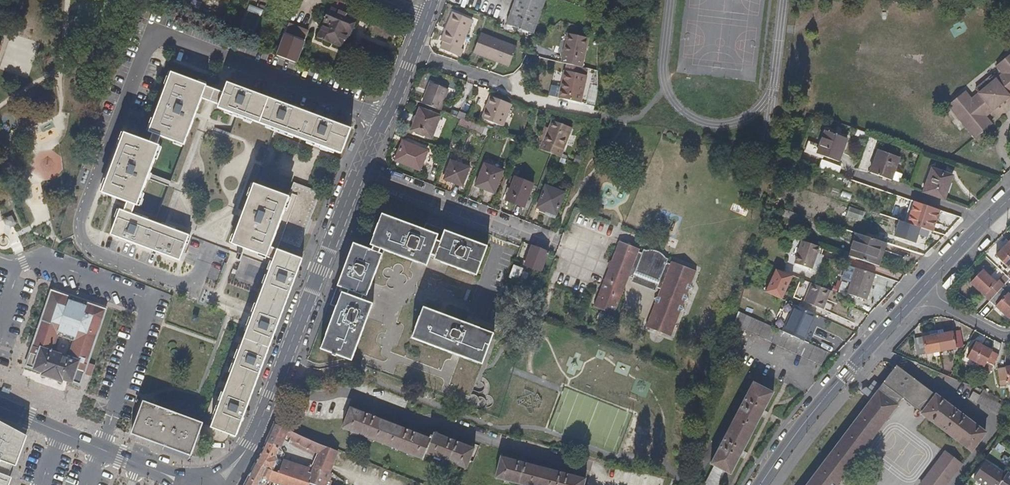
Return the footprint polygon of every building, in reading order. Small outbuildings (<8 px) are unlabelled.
[(335,0),(331,0),(328,8),(330,8),(317,37),(341,47),(353,18),(339,12),(343,4),(335,0)] [(546,0),(515,0),(507,23),(534,34),(546,0)] [(239,26),(253,32),(262,9),(248,4),(239,26)] [(444,41),(441,48),(459,56),(463,48),(461,47),(473,19),(452,10),(441,39),(444,41)] [(480,33),(473,52),(508,66),(516,46),(480,33)] [(565,57),(571,36),(568,35),(562,56),(565,57)] [(560,63),(581,69),(589,41),(571,36),(565,57),(562,56),(560,63)] [(276,50),(274,55),(293,62),(298,50),(287,46),(285,53),(276,50)] [(998,65),(1005,73),(998,79),(996,77),(979,91),(981,93),(973,99),(967,91),(949,105),(978,138),(994,124),(988,117),(1009,100),(1009,56),(998,65)] [(575,102),(579,103),(586,78),(564,72),(557,98),(575,102)] [(200,98),(204,87),(205,86),(170,73),(148,132),(152,134),(160,137),(183,145),(199,101),(200,98)] [(236,438),(259,378),(301,260),(278,251),(282,242),(299,248),(320,193),(293,183),(288,197),(254,185),(275,129),(341,153),(350,129),(227,83),(223,94),(219,105),(218,108),(199,101),(183,145),(154,223),(131,215),(123,212),(119,210),(109,235),(179,261),(189,236),(229,251),(231,243),(274,259),(213,426),(208,438),(208,439),(221,443),(225,442),(230,436),(236,438)] [(429,85),(421,104),(438,111),(446,91),(429,85)] [(219,105),(223,94),(204,87),(200,98),(219,105)] [(489,98),(481,119),(502,128),(510,106),(489,98)] [(422,110),(414,131),(433,138),(441,118),(422,110)] [(471,123),(465,121),(460,119),(457,126),(468,130),(471,123)] [(551,154),(559,157),(570,128),(552,122),(549,130),(551,131),(546,143),(544,142),(542,141),(539,150),(551,154)] [(477,126),(471,123),(468,130),(475,133),(477,126)] [(847,138),(827,129),(817,152),(838,161),(847,138)] [(869,133),(857,129),(854,135),(866,139),(869,133)] [(102,192),(127,202),(134,205),(137,206),(159,146),(156,146),(149,143),(123,134),(102,192)] [(160,137),(152,134),(149,143),(156,146),(160,137)] [(402,141),(394,160),(419,170),(426,151),(402,141)] [(878,151),(870,173),(891,181),(899,159),(878,151)] [(838,174),(841,165),(820,158),(817,167),(838,174)] [(449,161),(442,179),(460,187),(468,168),(449,161)] [(484,163),(475,186),(493,192),(501,170),(484,163)] [(933,168),(923,189),(944,197),(953,176),(933,168)] [(515,175),(505,199),(523,206),(533,182),(515,175)] [(537,207),(555,214),(564,193),(545,185),(537,207)] [(892,236),(915,241),(919,227),(932,230),(938,207),(910,200),(905,221),(896,219),(892,236)] [(127,202),(123,212),(131,215),(134,205),(127,202)] [(799,215),(788,211),(786,216),(797,219),(799,215)] [(10,214),(2,219),(6,226),(14,222),(10,214)] [(376,215),(373,225),(429,247),(431,241),(433,236),(376,215)] [(879,217),(876,227),(886,230),(889,219),(879,217)] [(429,247),(373,225),(365,246),(368,247),(375,249),(421,267),(427,251),(429,247)] [(436,250),(478,267),(486,245),(444,230),(438,244),(436,250)] [(855,233),(848,256),(879,266),(887,243),(855,233)] [(678,243),(671,240),(669,246),(676,249),(678,243)] [(436,250),(438,244),(431,241),(429,247),(436,250)] [(820,246),(803,241),(796,263),(812,268),(820,246)] [(1009,266),(1009,241),(995,256),(1008,268),(1009,266)] [(640,250),(620,242),(611,263),(609,270),(601,289),(599,293),(594,309),(614,317),(629,279),(632,280),(657,290),(661,292),(658,300),(655,301),(656,304),(647,329),(672,339),(682,314),(685,312),(684,309),(686,303),(689,301),(688,298),(690,292),(694,290),(692,287),(698,272),(673,262),(671,265),(668,264),(669,260),(667,259),(666,259),(666,258),(665,257),(665,256),(664,256),(664,255),(663,255),(662,255),(662,254),(661,254),(661,253),(660,253),(659,253),(659,252),(658,252),(657,252),(656,251),(655,251),(654,251),(653,251),(652,251),(651,251),(650,251),(649,251),(648,251),(647,251),(644,250),(643,254),(639,253),(640,250)] [(545,252),(545,251),(530,246),(522,266),(536,272),(544,254),(545,252)] [(353,247),(347,264),(360,270),(356,280),(363,283),(359,297),(362,298),(366,299),(382,257),(373,254),(366,252),(353,247)] [(475,275),(478,267),(436,250),(435,254),(433,259),(475,275)] [(986,266),(992,260),(986,255),(981,261),(986,266)] [(360,270),(347,264),(338,289),(348,293),(359,297),(363,283),(356,280),(360,270)] [(523,270),(509,264),(504,277),(525,285),(527,281),(529,275),(523,272),(523,270)] [(773,267),(763,291),(781,299),(791,275),(773,267)] [(875,274),(857,267),(848,293),(867,299),(875,274)] [(971,282),(985,294),(996,283),(996,282),(983,269),(971,282)] [(657,290),(632,280),(631,284),(656,294),(657,290)] [(816,285),(812,283),(805,301),(824,309),(831,290),(816,285)] [(985,294),(990,299),(1001,288),(996,283),(985,294)] [(990,299),(996,305),(1008,292),(1009,290),(1009,289),(1005,284),(1001,288),(990,299)] [(52,290),(26,365),(83,386),(108,311),(52,290)] [(996,305),(1009,318),(1009,317),(1009,294),(1008,292),(996,305)] [(359,297),(348,293),(346,297),(360,302),(359,297)] [(341,297),(372,309),(373,307),(361,302),(360,302),(346,297),(342,295),(341,297)] [(352,341),(359,344),(372,309),(341,297),(325,341),(348,350),(352,341)] [(796,307),(785,333),(806,342),(817,316),(796,307)] [(413,324),(482,350),(489,332),(419,309),(413,324)] [(785,333),(740,313),(735,328),(823,367),(830,353),(806,342),(785,333)] [(478,364),(482,350),(413,324),(407,340),(478,364)] [(944,333),(938,335),(941,352),(956,350),(956,348),(963,346),(961,331),(953,333),(953,332),(944,333)] [(924,355),(941,352),(938,335),(922,337),(921,338),(914,339),(915,351),(923,349),(924,355)] [(352,362),(359,344),(352,341),(348,350),(325,341),(321,350),(352,362)] [(993,365),(999,355),(976,342),(968,358),(976,362),(984,367),(987,361),(993,365)] [(976,362),(968,358),(964,364),(973,369),(976,362)] [(981,372),(988,376),(993,365),(987,361),(984,367),(981,372)] [(901,399),(971,452),(985,433),(897,365),(870,399),(872,400),(808,484),(836,484),(901,399)] [(997,369),(1000,386),(1009,384),(1009,367),(997,369)] [(715,463),(717,465),(729,471),(734,474),(776,394),(756,384),(715,463)] [(160,444),(190,455),(198,434),(202,423),(144,401),(132,433),(160,444)] [(426,452),(466,467),(473,450),(433,434),(430,441),(350,408),(341,428),(422,462),(426,452)] [(11,478),(8,476),(13,464),(17,466),(28,436),(0,421),(0,484),(9,484),(11,478)] [(198,434),(208,438),(213,426),(203,422),(202,423),(198,434)] [(336,450),(279,426),(273,423),(265,441),(280,446),(286,436),(290,437),(288,442),(314,454),(315,451),(319,453),(311,472),(307,471),(308,469),(282,460),(279,470),(322,484),(336,450)] [(280,446),(265,441),(256,463),(273,468),(277,459),(277,454),(280,446)] [(944,453),(920,484),(945,484),(960,465),(944,453)] [(494,475),(528,484),(582,484),(584,479),(501,455),(494,475)] [(322,484),(279,470),(273,468),(256,463),(244,484),(261,484),(263,482),(267,484),(271,482),(273,478),(289,484),(323,484),(322,484)] [(707,484),(723,484),(729,471),(717,465),(707,484)] [(984,465),(974,482),(979,484),(996,484),(1002,475),(984,465)] [(1006,474),(1000,484),(1009,484),(1009,477),(1006,474)]
